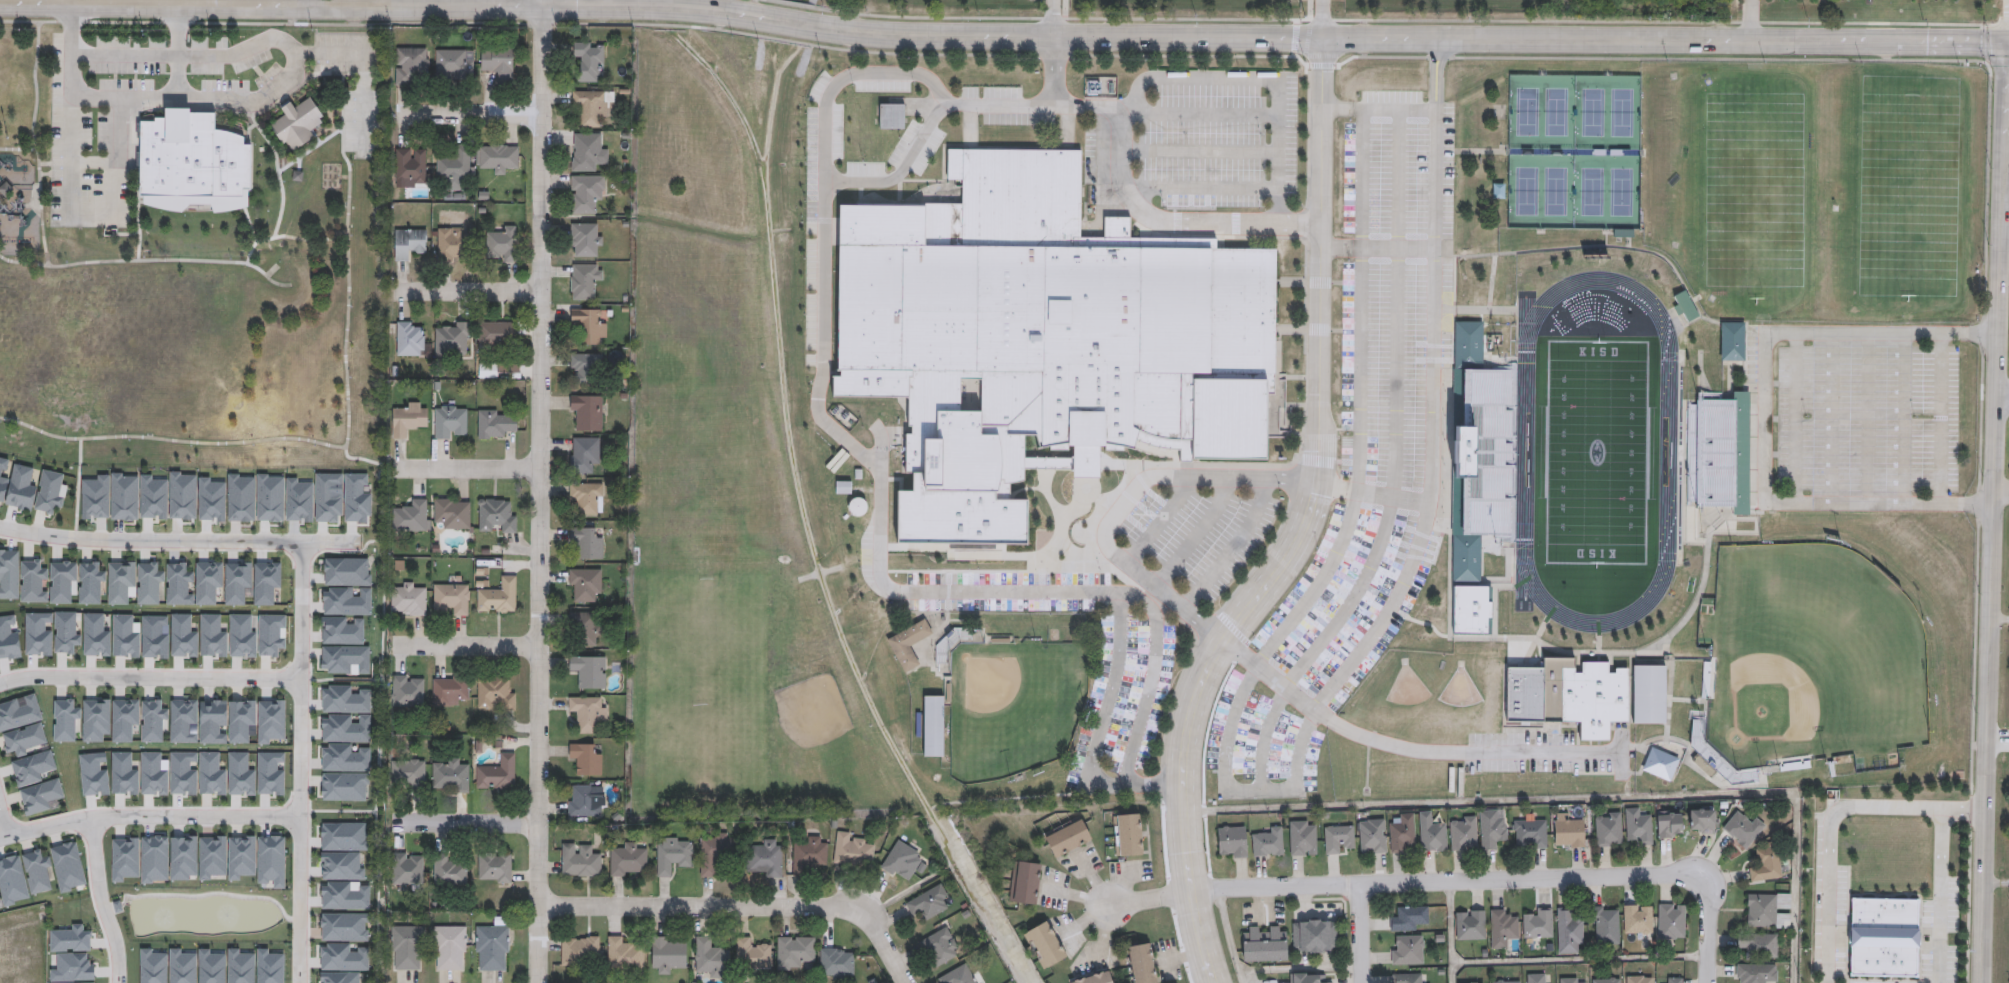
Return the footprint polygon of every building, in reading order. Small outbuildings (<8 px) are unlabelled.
[(604,81),(574,81),(574,42),(604,42),(604,81)] [(395,85),(395,47),(429,47),(429,75),(418,75),(418,85),(395,85)] [(473,59),(473,78),(435,78),(435,49),(464,49),(464,59),(473,59)] [(481,50),(513,50),(513,82),(493,82),(493,71),(481,71),(481,50)] [(582,126),(582,103),(572,103),(572,90),(609,90),(608,116),(602,116),(602,127),(582,126)] [(290,101),(280,107),(285,114),(269,124),(283,144),(286,142),(293,152),(314,137),(310,130),(326,119),(310,97),(295,107),(290,101)] [(879,129),(904,129),(904,104),(879,104),(879,129)] [(141,121),(141,203),(148,206),(156,208),(165,210),(172,211),(182,212),(190,204),(211,204),(214,213),(221,212),(232,210),(241,208),(244,208),(248,207),(248,192),(253,192),(252,145),(244,145),(244,137),(240,136),(235,134),(230,132),(224,131),(214,130),(214,113),(190,113),(189,108),(166,108),(166,118),(155,118),(155,122),(141,121)] [(571,171),(572,132),(601,132),(601,141),(607,141),(607,161),(596,161),(596,171),(571,171)] [(519,144),(519,165),(509,165),(509,173),(488,173),(488,165),(478,165),(478,144),(519,144)] [(470,145),(470,183),(446,183),(446,176),(437,176),(437,155),(456,155),(456,145),(470,145)] [(396,182),(396,147),(426,147),(426,182),(396,182)] [(949,148),(949,182),(966,183),(966,203),(837,203),(836,392),(906,392),(906,467),(922,467),(922,490),(900,490),(900,538),(1029,539),(1029,501),(1007,501),(1007,479),(1028,479),(1028,460),(1067,460),(1067,484),(1106,484),(1106,454),(1173,454),(1173,464),(1199,464),(1199,460),(1267,460),(1267,433),(1289,433),(1289,379),(1280,379),(1281,340),(1274,340),(1274,252),(1213,251),(1213,239),(1127,238),(1128,216),(1105,215),(1105,234),(1082,233),(1083,148),(949,148)] [(571,213),(571,175),(605,175),(605,201),(594,201),(594,213),(571,213)] [(571,256),(571,223),(602,223),(602,256),(571,256)] [(486,261),(486,231),(495,231),(495,225),(516,225),(516,261),(486,261)] [(438,227),(464,227),(464,261),(438,261),(438,227)] [(426,229),(426,250),(408,250),(408,260),(394,260),(394,229),(426,229)] [(571,299),(571,264),(602,264),(602,284),(594,284),(594,299),(571,299)] [(1673,297),(1688,323),(1700,316),(1685,290),(1673,297)] [(606,344),(580,344),(580,324),(571,324),(571,308),(606,308),(606,344)] [(396,355),(396,320),(415,320),(415,331),(425,331),(425,355),(396,355)] [(478,321),(517,320),(517,344),(478,345),(478,321)] [(435,355),(435,327),(443,327),(443,321),(470,321),(470,355),(435,355)] [(1512,534),(1481,534),(1480,583),(1453,582),(1453,536),(1452,536),(1453,463),(1454,463),(1456,321),(1483,322),(1482,369),(1514,370),(1512,534)] [(1746,322),(1721,322),(1721,361),(1745,361),(1746,322)] [(571,353),(602,353),(602,382),(571,382),(571,353)] [(497,377),(479,377),(479,362),(497,362),(497,377)] [(1749,391),(1748,513),(1730,513),(1731,506),(1686,505),(1687,404),(1696,404),(1696,392),(1721,392),(1721,397),(1731,397),(1731,391),(1749,391)] [(602,395),(602,430),(572,430),(572,395),(602,395)] [(427,402),(427,428),(408,428),(408,438),(392,438),(392,408),(400,408),(400,402),(427,402)] [(434,438),(434,405),(467,405),(467,438),(434,438)] [(478,438),(478,411),(516,411),(516,430),(506,430),(506,438),(478,438)] [(570,472),(570,436),(600,436),(600,464),(590,464),(590,472),(570,472)] [(4,506),(30,511),(38,469),(12,464),(13,461),(0,459),(0,506),(4,506)] [(68,475),(43,470),(35,510),(52,514),(54,506),(61,507),(68,475)] [(195,472),(195,519),(170,519),(170,472),(195,472)] [(110,519),(81,518),(82,473),(110,474),(110,519)] [(313,483),(313,473),(342,473),(342,486),(335,486),(335,490),(342,490),(342,522),(313,522),(313,521),(313,483)] [(110,474),(138,474),(137,520),(110,520),(110,519),(110,474)] [(167,519),(140,519),(140,474),(167,474),(167,519)] [(227,521),(227,474),(254,474),(254,521),(227,521)] [(283,474),(283,522),(257,522),(257,474),(283,474)] [(313,521),(286,521),(286,478),(297,478),(297,483),(313,483),(313,521)] [(603,482),(603,514),(580,514),(580,504),(569,504),(569,482),(603,482)] [(837,493),(852,493),(852,483),(837,483),(837,493)] [(392,531),(392,508),(411,508),(411,498),(429,498),(429,531),(392,531)] [(470,529),(443,529),(443,520),(434,520),(434,498),(470,498),(470,529)] [(508,498),(508,509),(517,509),(517,532),(479,532),(479,498),(508,498)] [(849,515),(867,515),(868,500),(850,499),(849,515)] [(604,558),(578,558),(578,547),(570,547),(570,527),(596,527),(596,536),(604,536),(604,558)] [(18,598),(0,598),(0,550),(18,550),(18,598)] [(323,585),(323,558),(370,558),(370,585),(323,585)] [(47,602),(20,602),(21,559),(40,560),(40,568),(47,569),(47,602)] [(76,561),(76,582),(69,582),(69,604),(50,603),(50,561),(76,561)] [(104,570),(104,604),(79,604),(79,561),(98,561),(98,570),(104,570)] [(134,593),(128,593),(128,604),(108,604),(108,561),(134,561),(134,593)] [(158,582),(158,604),(137,604),(137,562),(156,562),(156,570),(164,570),(164,582),(158,582)] [(193,605),(166,604),(167,562),(185,562),(185,571),(193,572),(193,605)] [(196,605),(196,562),(220,562),(220,605),(196,605)] [(225,562),(251,562),(251,592),(244,592),(244,605),(225,605),(225,562)] [(280,562),(280,588),(273,588),(273,605),(254,605),(254,562),(280,562)] [(569,601),(569,567),(602,567),(602,601),(569,601)] [(516,611),(477,611),(477,586),(497,586),(497,575),(516,575),(516,611)] [(391,615),(391,581),(426,581),(426,615),(391,615)] [(433,583),(469,583),(469,615),(433,615),(433,583)] [(1491,634),(1453,634),(1453,586),(1491,586),(1491,634)] [(599,611),(599,645),(571,645),(571,611),(599,611)] [(933,635),(926,620),(887,638),(903,674),(921,665),(911,645),(933,635)] [(579,688),(579,667),(569,667),(569,655),(606,655),(606,688),(579,688)] [(1506,666),(1543,666),(1543,657),(1576,657),(1576,661),(1608,661),(1608,669),(1627,669),(1627,721),(1608,721),(1608,740),(1579,740),(1579,721),(1506,721),(1506,666)] [(1666,665),(1666,723),(1632,723),(1632,665),(1666,665)] [(424,707),(392,707),(392,675),(424,675),(424,707)] [(432,705),(432,675),(468,675),(468,697),(459,697),(459,705),(432,705)] [(477,709),(477,677),(507,677),(507,687),(516,687),(516,709),(477,709)] [(42,720),(35,693),(24,696),(26,704),(21,706),(19,699),(0,704),(0,732),(42,720)] [(578,714),(569,714),(569,697),(606,696),(607,721),(597,721),(597,733),(578,733),(578,714)] [(924,757),(943,757),(943,696),(924,696),(924,757)] [(2,736),(10,758),(48,745),(41,723),(2,736)] [(601,774),(578,774),(578,763),(569,763),(569,743),(601,743),(601,774)] [(1641,769),(1650,746),(1680,759),(1670,782),(1641,769)] [(11,762),(18,787),(49,779),(47,771),(56,768),(52,752),(11,762)] [(515,788),(476,788),(476,763),(496,763),(496,752),(515,752),(515,788)] [(468,790),(432,790),(432,757),(468,757),(468,790)] [(425,759),(425,786),(391,786),(391,759),(425,759)] [(64,796),(59,779),(19,790),(26,816),(57,808),(55,799),(64,796)] [(601,816),(568,816),(568,784),(601,784),(601,816)] [(1651,814),(1653,843),(1628,845),(1625,808),(1641,807),(1642,815),(1651,814)] [(1716,808),(1716,833),(1689,833),(1689,808),(1716,808)] [(1506,818),(1507,839),(1498,839),(1498,849),(1480,849),(1480,810),(1498,809),(1498,818),(1506,818)] [(1682,811),(1682,838),(1657,838),(1657,811),(1682,811)] [(1746,818),(1750,813),(1765,825),(1746,849),(1722,829),(1736,811),(1746,818)] [(1420,851),(1420,812),(1431,812),(1431,821),(1446,821),(1446,850),(1420,851)] [(1574,812),(1574,822),(1585,822),(1585,846),(1554,846),(1554,812),(1574,812)] [(1114,815),(1140,813),(1143,855),(1117,856),(1114,815)] [(1390,822),(1398,822),(1398,813),(1414,813),(1414,851),(1390,852),(1390,822)] [(1596,846),(1595,816),(1621,815),(1622,845),(1596,846)] [(1477,849),(1450,849),(1450,816),(1477,816),(1477,849)] [(1043,832),(1081,817),(1091,841),(1052,857),(1043,832)] [(1515,848),(1514,818),(1546,817),(1547,847),(1515,848)] [(1316,820),(1316,854),(1290,854),(1290,820),(1316,820)] [(1385,852),(1360,852),(1360,820),(1385,820),(1385,852)] [(1218,826),(1246,826),(1246,858),(1219,858),(1218,826)] [(1252,856),(1252,834),(1262,834),(1262,826),(1282,826),(1282,856),(1252,856)] [(1325,826),(1354,826),(1354,852),(1325,852),(1325,826)] [(833,862),(837,831),(865,834),(864,844),(875,845),(872,868),(833,862)] [(700,833),(735,833),(735,863),(720,863),(720,876),(701,876),(700,833)] [(692,866),(672,866),(672,876),(657,876),(657,837),(692,837),(692,866)] [(782,877),(766,877),(766,872),(746,872),(746,846),(763,846),(763,839),(782,839),(782,877)] [(924,855),(907,883),(880,866),(898,839),(924,855)] [(811,875),(793,875),(793,840),(827,840),(827,865),(811,865),(811,875)] [(610,843),(647,843),(647,875),(610,875),(610,843)] [(1782,878),(1751,882),(1749,867),(1758,866),(1756,846),(1778,843),(1782,878)] [(561,876),(561,844),(591,844),(591,854),(601,854),(601,876),(561,876)] [(21,855),(32,895),(54,889),(46,857),(43,858),(41,849),(21,855)] [(423,882),(392,882),(392,852),(423,852),(423,882)] [(434,884),(434,854),(466,854),(466,884),(434,884)] [(512,854),(512,882),(478,882),(478,854),(512,854)] [(1041,863),(1036,905),(1012,902),(1017,861),(1041,863)] [(921,911),(912,916),(905,901),(941,883),(952,906),(925,919),(921,911)] [(1747,926),(1747,893),(1789,893),(1789,926),(1747,926)] [(1918,977),(1849,976),(1850,898),(1919,899),(1918,977)] [(1685,903),(1685,939),(1658,939),(1658,903),(1685,903)] [(1653,904),(1653,934),(1624,934),(1624,904),(1653,904)] [(1417,930),(1391,930),(1391,916),(1398,916),(1398,906),(1427,906),(1427,924),(1417,924),(1417,930)] [(1619,906),(1619,944),(1592,944),(1592,906),(1619,906)] [(1532,915),(1532,907),(1552,907),(1552,938),(1523,938),(1523,915),(1532,915)] [(1583,916),(1583,953),(1557,953),(1557,907),(1574,907),(1574,916),(1583,916)] [(1509,908),(1509,916),(1518,916),(1518,938),(1509,938),(1509,948),(1490,948),(1490,908),(1509,908)] [(1456,938),(1456,910),(1485,910),(1485,938),(1456,938)] [(494,927),(494,918),(508,918),(508,971),(475,971),(475,927),(494,927)] [(1024,932),(1048,920),(1066,957),(1042,968),(1024,932)] [(1336,920),(1336,952),(1292,952),(1292,920),(1336,920)] [(1286,960),(1242,960),(1242,926),(1286,926),(1286,960)] [(390,971),(390,927),(422,927),(422,971),(390,971)] [(434,971),(434,927),(464,927),(464,971),(434,971)] [(931,967),(919,939),(948,927),(959,955),(931,967)] [(1777,933),(1777,957),(1746,958),(1746,948),(1737,948),(1737,933),(1777,933)] [(607,969),(608,935),(627,935),(626,945),(644,945),(644,969),(607,969)] [(1392,963),(1392,935),(1423,935),(1423,963),(1392,963)] [(561,936),(599,936),(599,957),(590,957),(590,965),(561,965),(561,936)] [(677,936),(677,941),(687,941),(687,969),(652,969),(652,936),(677,936)] [(730,966),(720,966),(720,976),(695,976),(695,936),(711,936),(711,945),(730,946),(730,966)] [(753,936),(753,946),(772,946),(772,968),(736,968),(736,936),(753,936)] [(777,968),(777,936),(815,936),(815,958),(803,958),(803,968),(777,968)] [(1151,943),(1157,982),(1129,982),(1124,947),(1151,943)] [(820,948),(854,947),(854,978),(820,978),(820,948)] [(966,962),(976,982),(942,982),(938,976),(966,962)] [(1767,981),(1767,982),(1737,982),(1737,963),(1777,963),(1777,981),(1767,981)] [(1108,970),(1112,982),(1069,982),(1068,981),(1108,970)] [(1331,982),(1290,982),(1290,973),(1321,973),(1321,982),(1331,982)] [(1430,982),(1394,982),(1394,973),(1421,973),(1421,982),(1430,982)] [(1551,974),(1551,982),(1527,982),(1527,974),(1551,974)] [(1653,974),(1653,982),(1626,982),(1626,974),(1653,974)]
